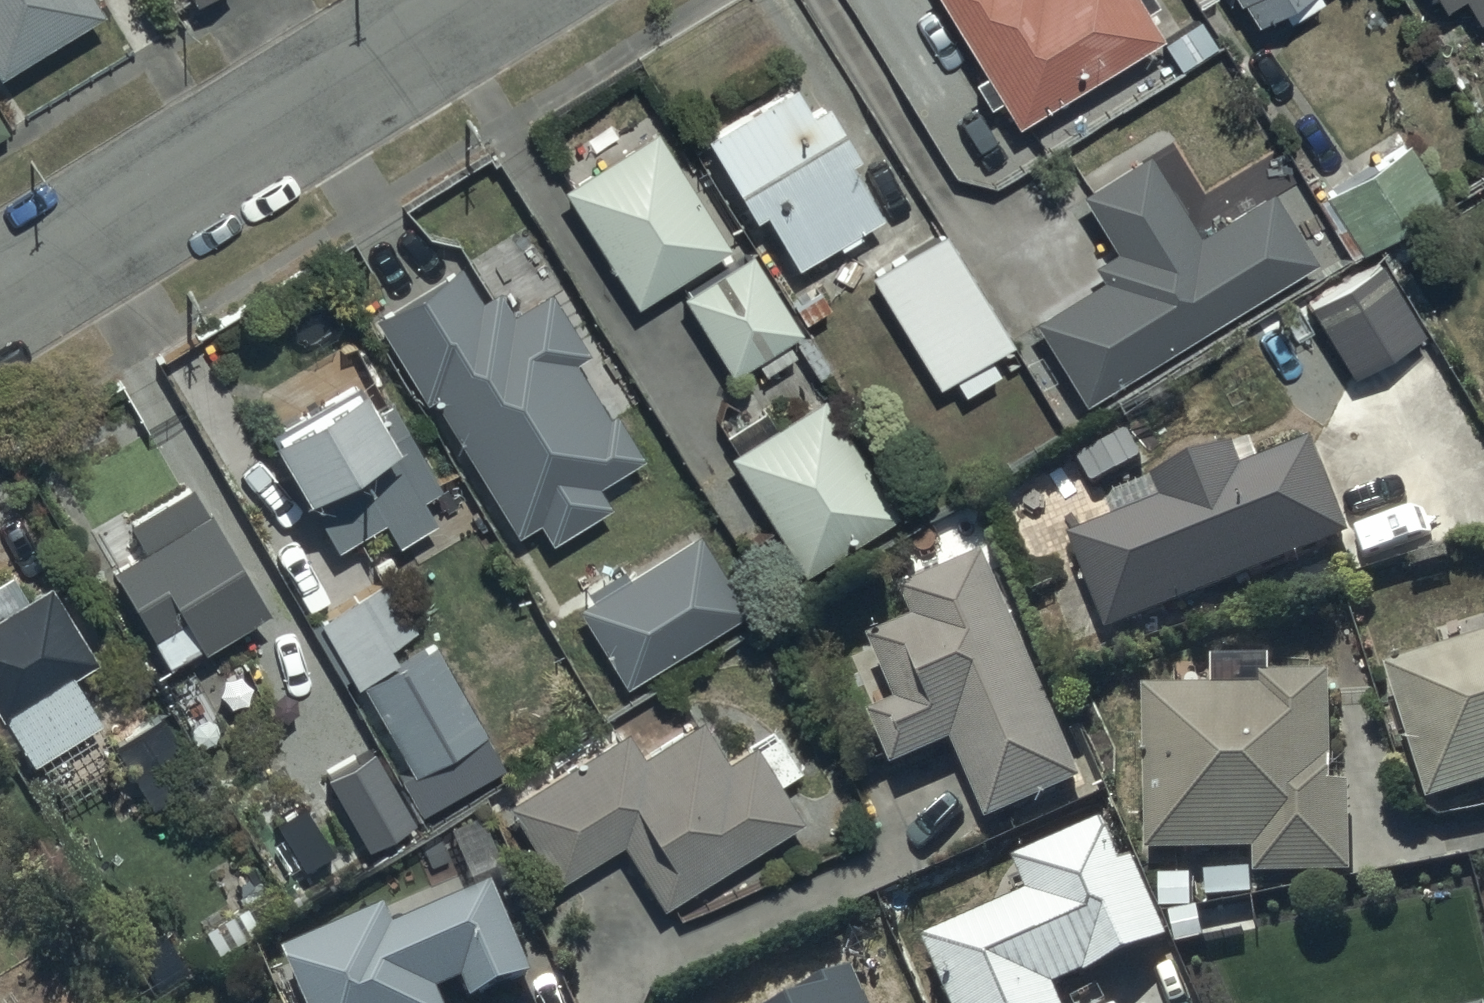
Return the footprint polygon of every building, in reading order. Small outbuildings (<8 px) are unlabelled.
[(80,18),(70,0),(0,0),(0,65),(80,18)] [(970,74),(959,81),(977,109),(991,101),(1006,125),(1148,35),(1126,0),(923,0),(970,74)] [(1242,23),(1270,5),(1280,21),(1311,1),(1310,0),(1227,0),(1242,23)] [(1428,9),(1444,0),(1423,0),(1428,9)] [(1468,28),(1483,18),(1483,0),(1451,0),(1468,28)] [(780,89),(694,139),(739,220),(751,213),(781,267),(868,219),(839,166),(845,163),(815,108),(797,119),(780,89)] [(560,185),(551,191),(623,308),(719,248),(641,122),(588,155),(581,144),(548,165),(560,185)] [(1406,141),(1310,199),(1349,264),(1445,206),(1406,141)] [(1152,158),(1084,200),(1119,256),(1098,269),(1108,285),(1039,328),(1089,409),(1321,266),(1276,194),(1202,239),(1152,158)] [(933,230),(861,273),(928,383),(941,375),(953,394),(986,373),(977,358),(1001,343),(933,230)] [(740,248),(673,295),(726,376),(794,332),(740,248)] [(1293,296),(1252,322),(1268,349),(1308,325),(1338,378),(1413,334),(1370,261),(1298,303),(1293,296)] [(462,273),(380,323),(430,406),(439,401),(520,535),(542,523),(555,544),(612,510),(599,490),(648,461),(619,413),(611,418),(581,369),(597,359),(555,291),(516,315),(503,293),(481,306),(462,273)] [(368,354),(268,406),(338,539),(389,513),(401,536),(440,515),(423,483),(441,473),(395,385),(386,389),(368,354)] [(892,511),(818,397),(721,460),(796,574),(892,511)] [(1107,524),(1054,543),(1096,639),(1343,539),(1310,447),(1235,474),(1229,456),(1100,502),(1107,524)] [(137,512),(151,533),(118,554),(176,647),(272,587),(201,472),(137,512)] [(701,538),(580,614),(629,692),(751,617),(701,538)] [(978,557),(890,595),(904,626),(859,646),(887,709),(858,722),(880,772),(942,745),(977,824),(1076,781),(978,557)] [(385,564),(314,602),(354,674),(402,648),(396,636),(418,624),(385,564)] [(0,602),(0,695),(31,749),(103,707),(76,661),(100,646),(55,570),(0,602)] [(1374,673),(1419,809),(1483,789),(1483,639),(1374,673)] [(440,650),(363,692),(412,780),(405,784),(424,817),(507,770),(440,650)] [(1249,692),(1136,691),(1135,856),(1248,857),(1247,881),(1343,881),(1343,795),(1327,795),(1327,676),(1249,676),(1249,692)] [(611,723),(507,796),(557,875),(610,841),(651,905),(789,818),(769,786),(797,768),(773,729),(725,760),(697,716),(632,757),(611,723)] [(168,722),(118,751),(154,813),(204,783),(168,722)] [(378,756),(330,783),(371,855),(419,828),(378,756)] [(916,939),(944,1002),(1053,1002),(1049,995),(1157,948),(1122,868),(1108,874),(1087,825),(1001,863),(1018,900),(916,939)] [(289,936),(318,1002),(452,1002),(442,980),(471,968),(480,989),(537,964),(499,879),(407,920),(394,890),(289,936)] [(798,1002),(856,1002),(844,974),(813,988),(816,994),(798,1002)]
